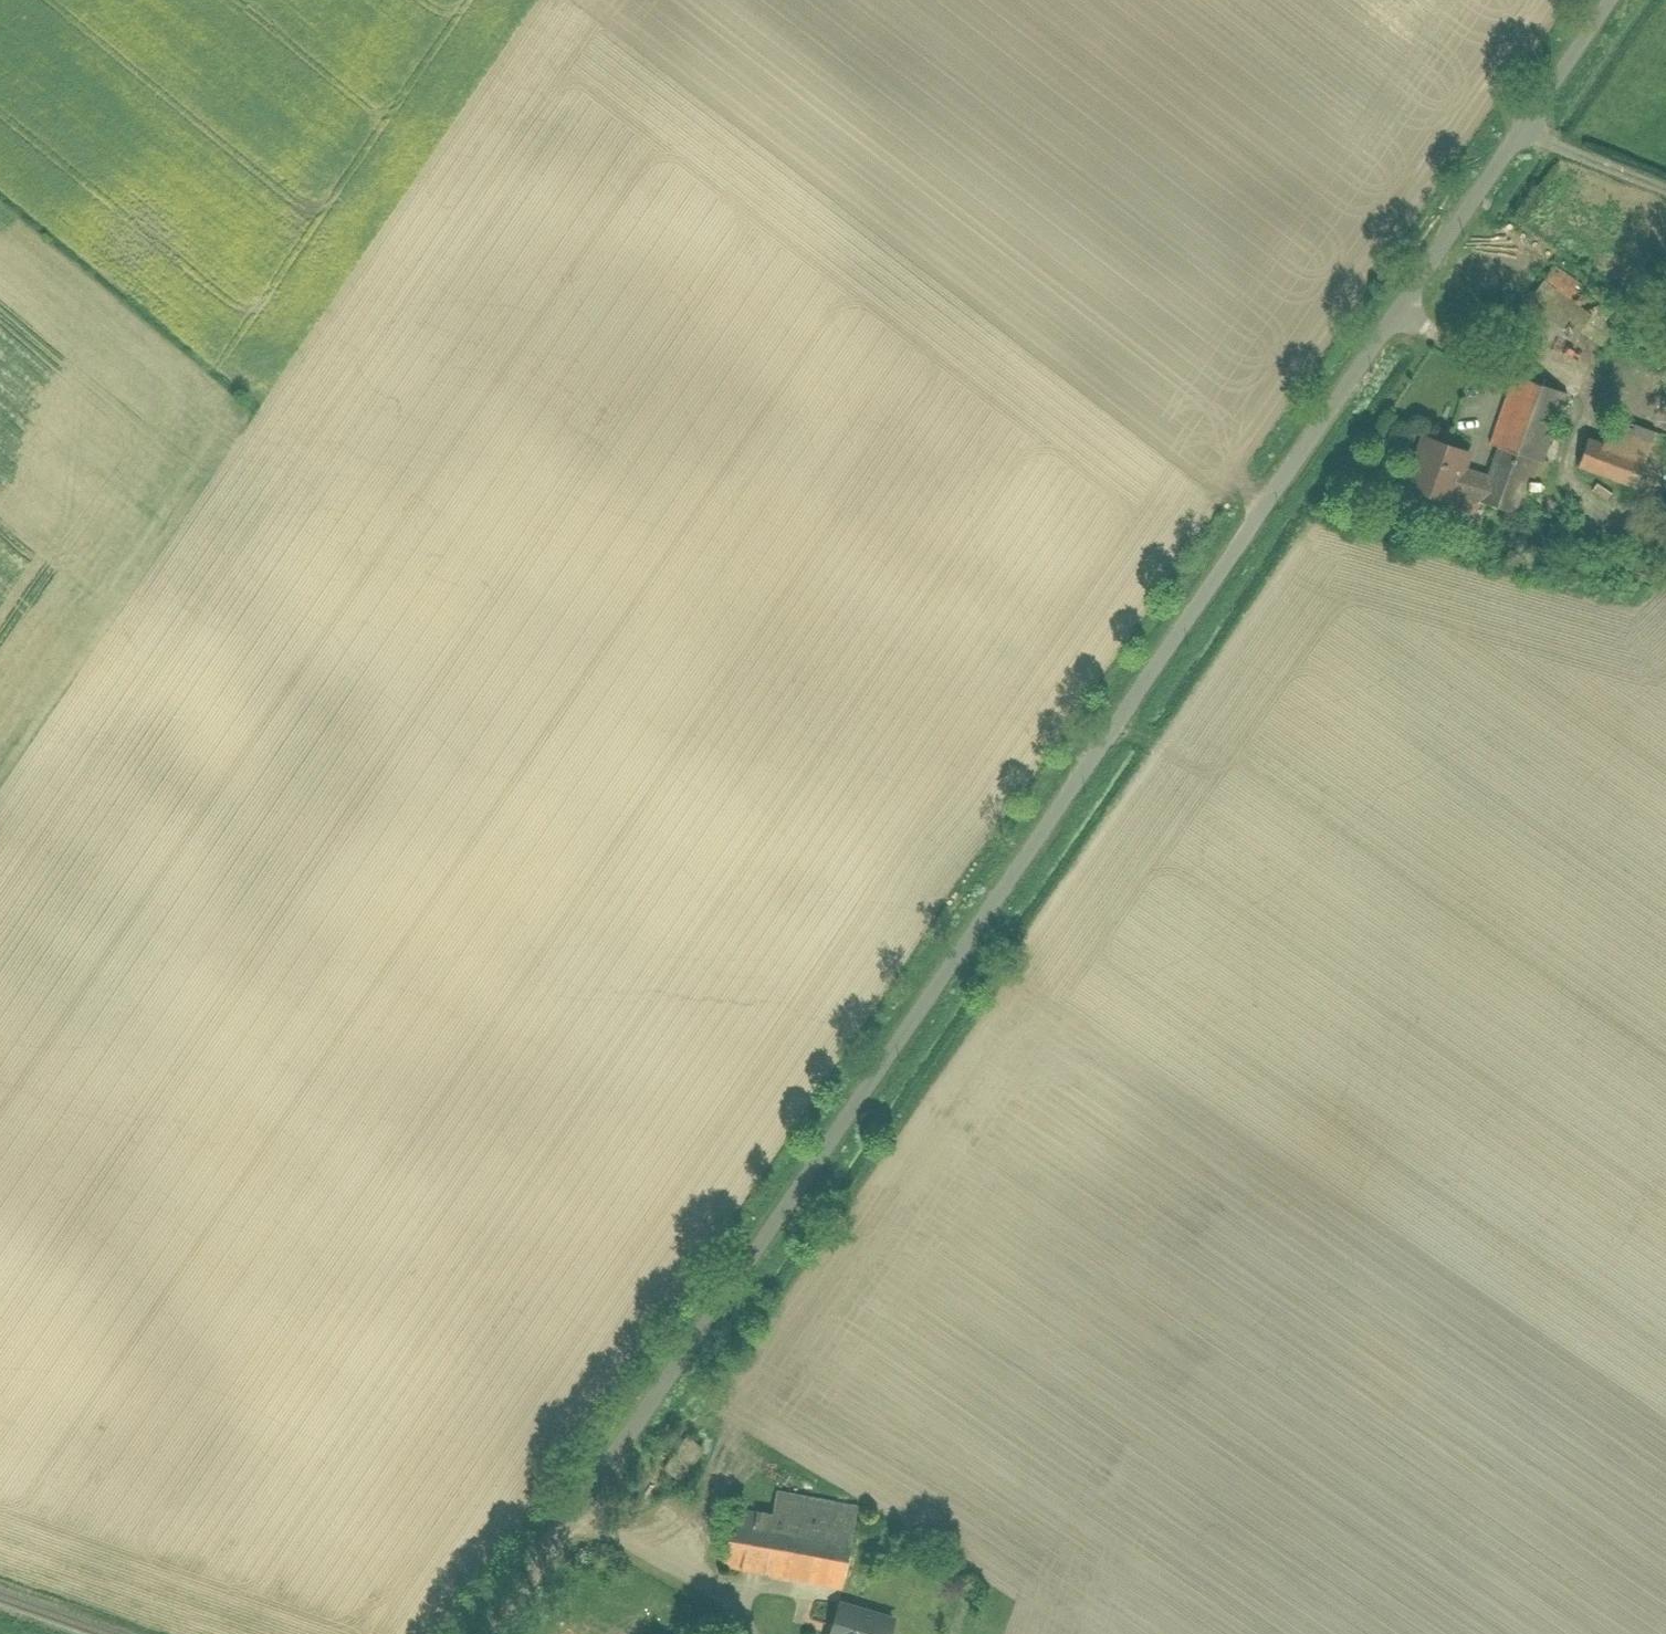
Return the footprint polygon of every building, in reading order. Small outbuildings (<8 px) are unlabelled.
[(1602,290),(1552,255),(1524,293),(1580,331),(1602,290)] [(1477,503),(1511,516),(1557,396),(1499,374),(1474,439),(1493,446),(1474,494),(1450,485),(1462,451),(1423,436),(1400,495),(1439,510),(1470,521),(1477,503)] [(1603,452),(1594,478),(1643,496),(1659,452),(1625,439),(1618,457),(1603,452)] [(726,1515),(717,1571),(829,1589),(841,1515),(767,1503),(764,1521),(726,1515)] [(901,1617),(845,1600),(835,1633),(896,1633),(901,1617)]
